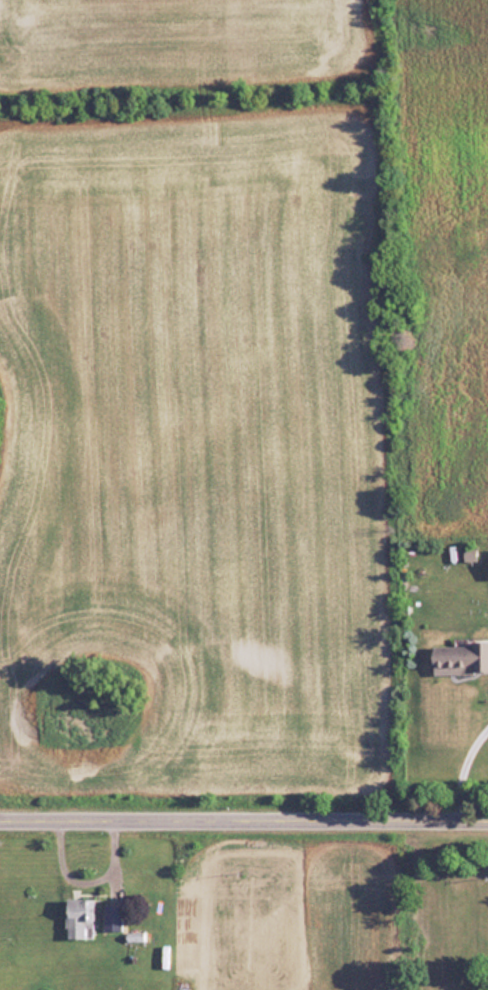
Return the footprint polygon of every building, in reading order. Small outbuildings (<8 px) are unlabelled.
[(432,644),(432,670),(487,670),(487,644),(432,644)] [(94,899),(67,899),(67,939),(86,938),(86,928),(95,928),(94,899)]
